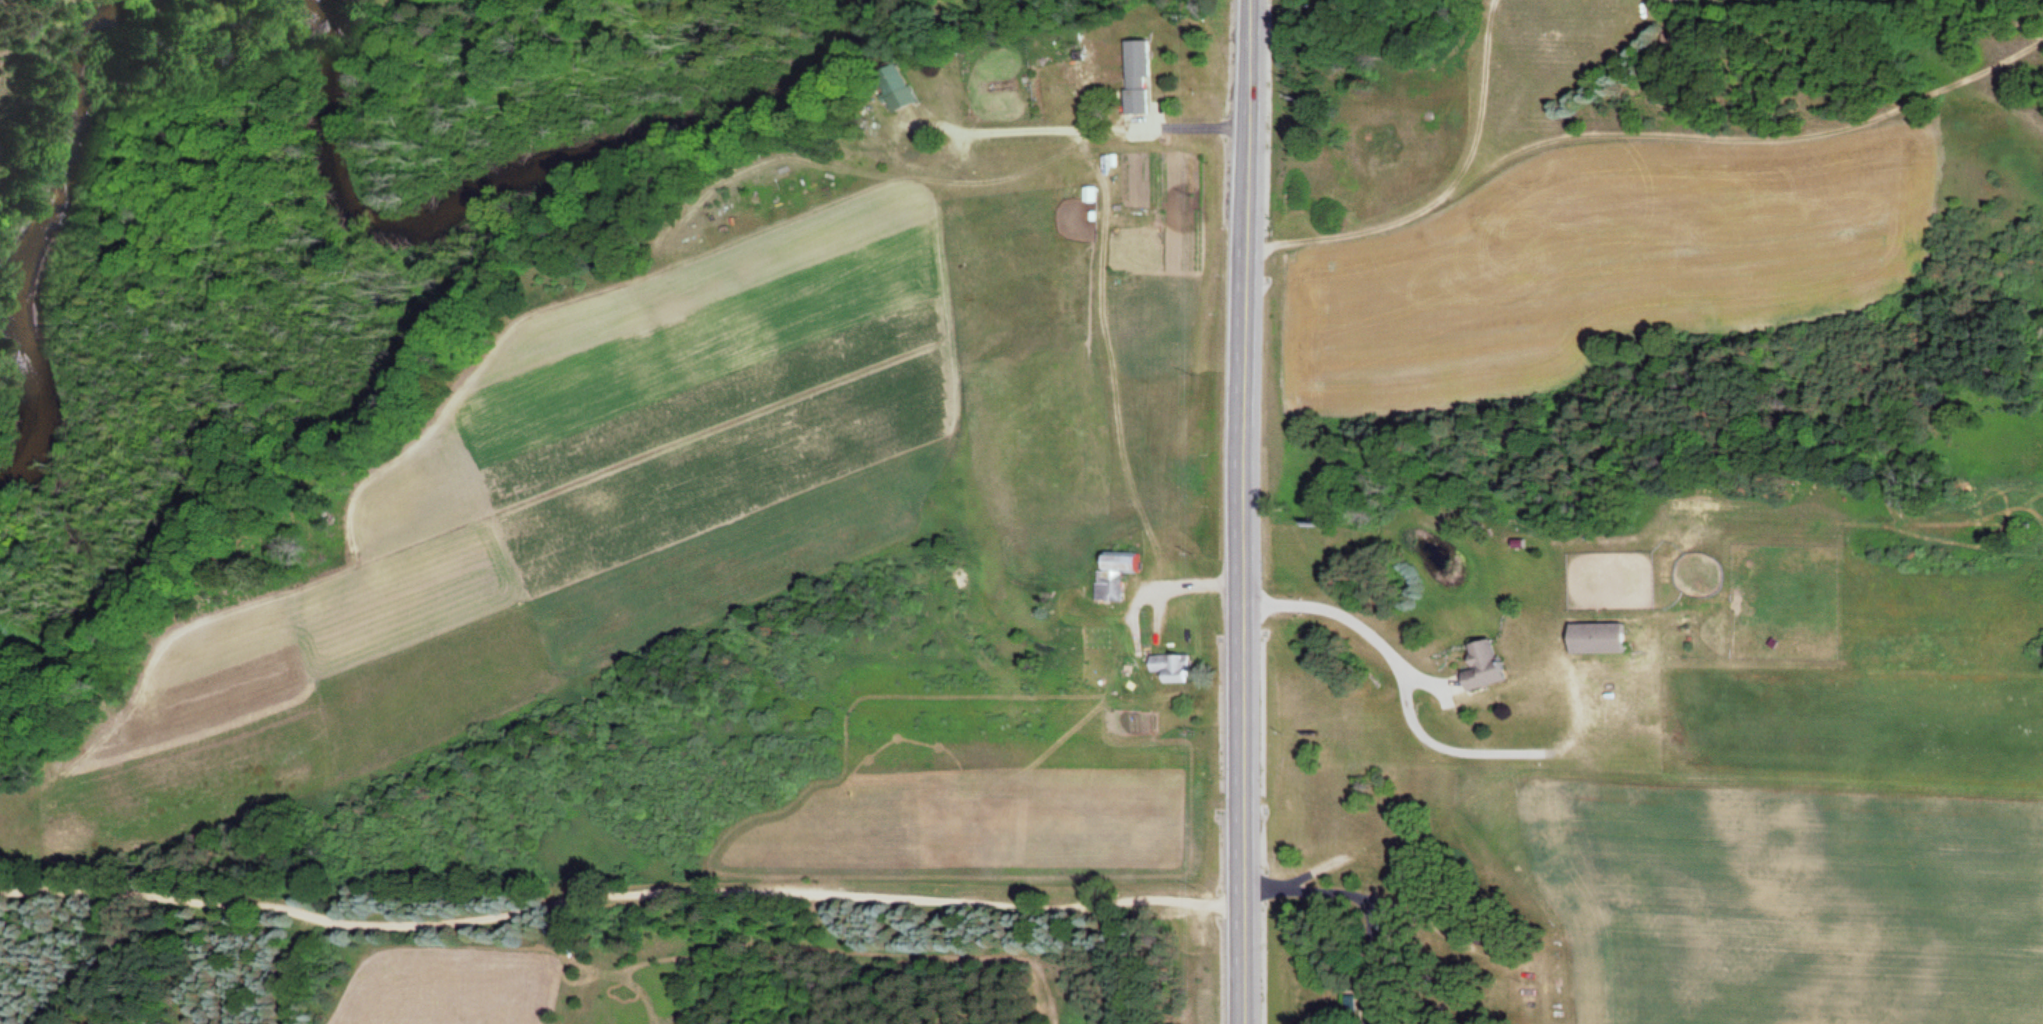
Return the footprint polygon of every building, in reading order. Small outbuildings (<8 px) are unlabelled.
[(1124,41),(1126,114),(1149,113),(1147,40),(1124,41)] [(875,72),(891,112),(914,102),(898,63),(875,72)] [(1097,602),(1121,603),(1122,573),(1140,573),(1140,553),(1099,553),(1097,602)] [(1566,624),(1566,654),(1621,654),(1621,624),(1566,624)] [(1501,682),(1489,639),(1464,646),(1470,669),(1459,672),(1465,692),(1501,682)] [(1187,655),(1148,655),(1148,672),(1161,672),(1161,683),(1187,683),(1187,655)]
